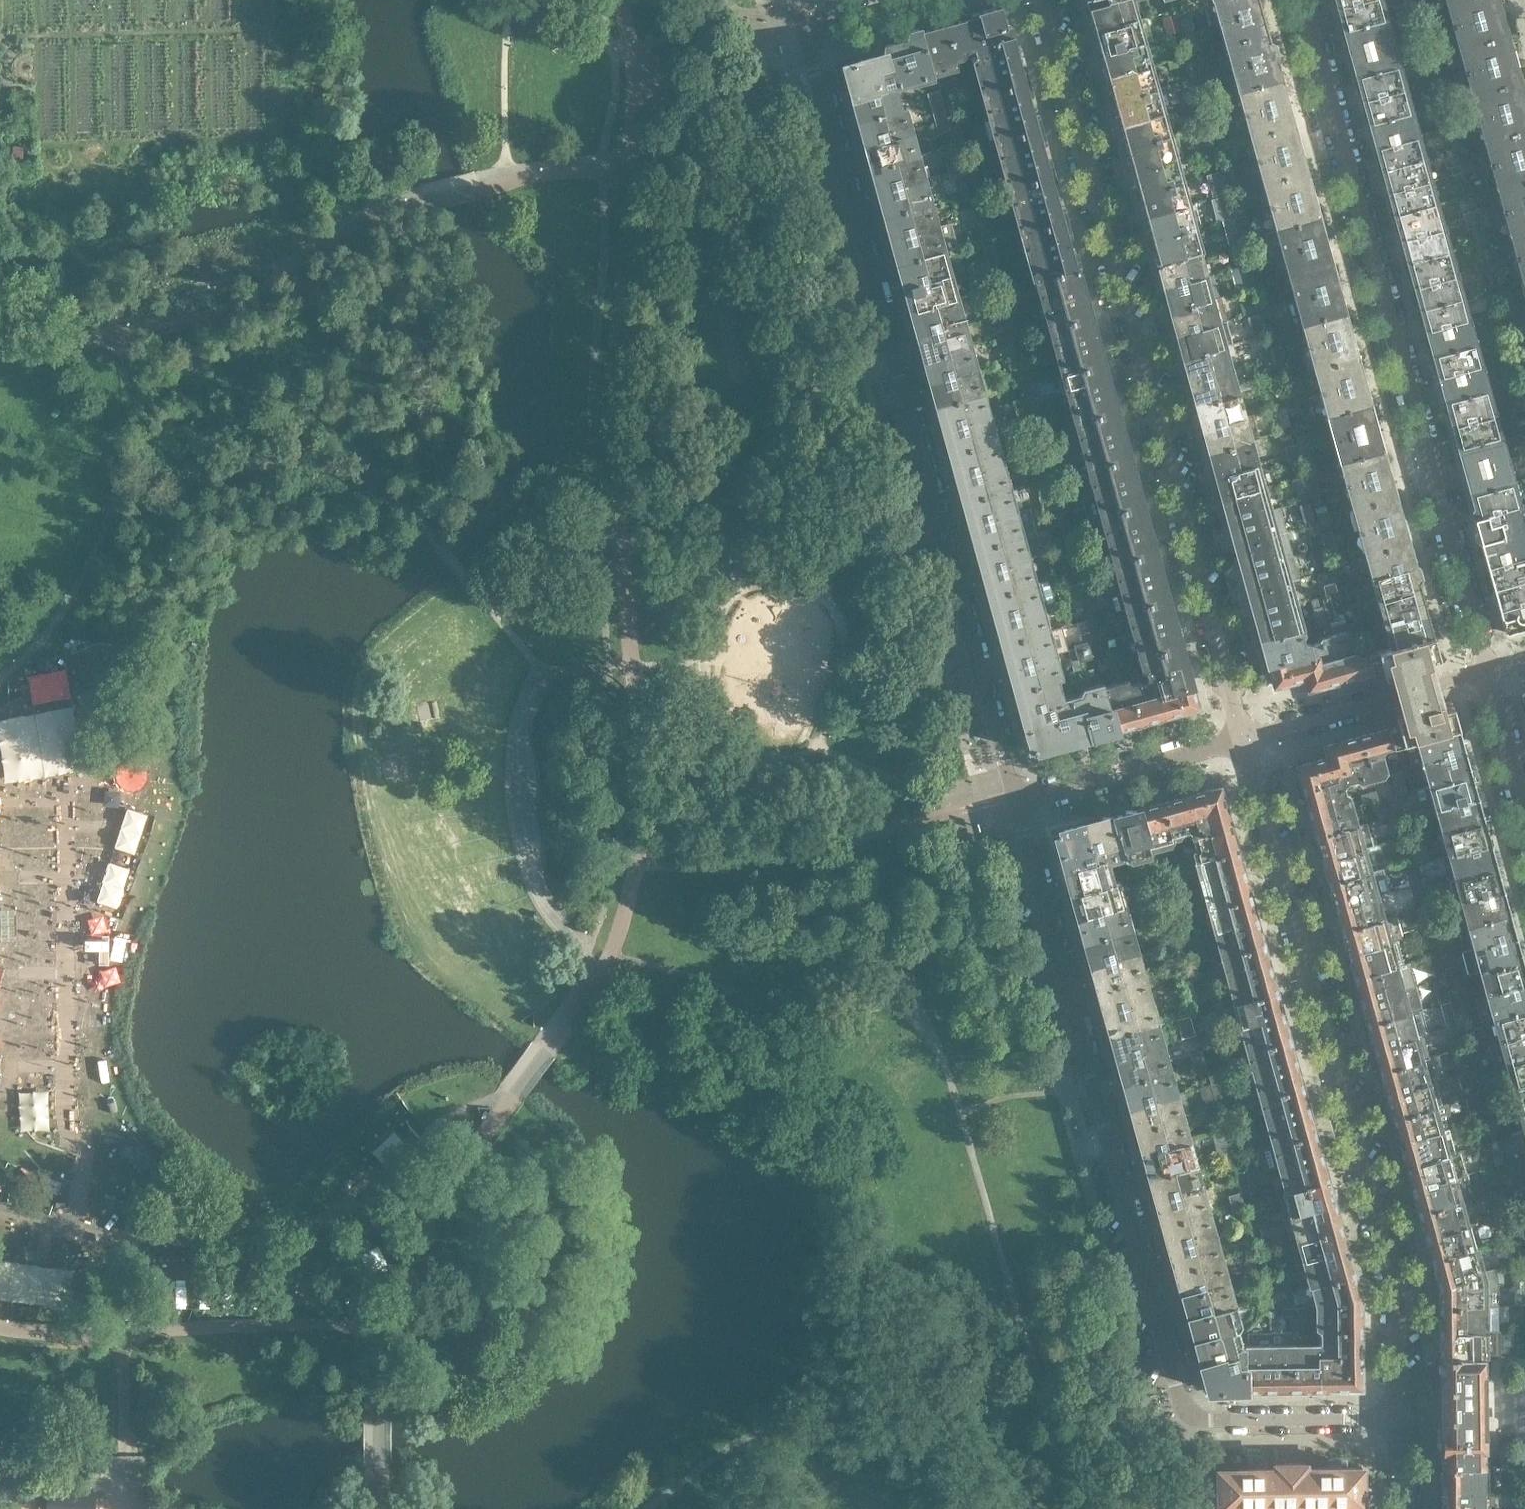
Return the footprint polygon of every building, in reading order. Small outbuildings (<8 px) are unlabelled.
[(1134,0),(1115,0),(1089,7),(1095,31),(1134,20),(1139,19),(1134,0)] [(1259,0),(1217,0),(1223,20),(1261,10),(1259,0)] [(1377,0),(1362,0),(1337,7),(1344,30),(1382,19),(1377,0)] [(1498,5),(1497,0),(1453,0),(1449,1),(1456,24),(1500,12),(1498,5)] [(1013,35),(1005,4),(970,14),(978,44),(1013,35)] [(1268,33),(1261,10),(1223,20),(1229,43),(1268,33)] [(1507,35),(1502,18),(1500,12),(1456,24),(1462,47),(1507,35)] [(978,44),(970,14),(946,21),(957,60),(962,58),(967,51),(975,48),(978,44)] [(1389,43),(1382,19),(1344,30),(1350,53),(1389,43)] [(1141,43),(1134,20),(1095,31),(1101,54),(1141,43)] [(957,60),(946,21),(921,28),(933,69),(956,63),(957,60)] [(933,69),(921,28),(908,31),(908,39),(899,41),(910,81),(934,74),(933,69)] [(1274,56),(1268,33),(1229,43),(1235,67),(1274,56)] [(1020,58),(1013,35),(978,44),(975,48),(981,69),(1020,58)] [(1513,58),(1511,51),(1507,35),(1462,47),(1469,70),(1513,58)] [(910,81),(899,41),(885,45),(884,53),(875,56),(883,87),(892,85),(892,86),(910,81)] [(1147,66),(1141,43),(1101,54),(1108,77),(1147,66)] [(1395,66),(1389,43),(1350,53),(1356,76),(1395,66)] [(883,87),(875,56),(843,65),(849,88),(851,88),(854,96),(883,87)] [(1281,79),(1274,56),(1235,67),(1242,90),(1281,79)] [(1026,82),(1020,58),(981,69),(987,92),(1026,82)] [(1519,81),(1515,65),(1513,58),(1469,70),(1475,93),(1519,81)] [(1160,112),(1153,89),(1147,66),(1108,77),(1120,123),(1160,112)] [(1401,89),(1395,66),(1356,76),(1363,99),(1401,89)] [(1287,102),(1281,79),(1242,90),(1248,113),(1287,102)] [(1524,97),(1519,81),(1475,93),(1481,116),(1524,104),(1524,102),(1524,97)] [(1032,105),(1026,82),(987,92),(993,115),(1032,105)] [(899,109),(899,108),(892,86),(892,85),(883,87),(854,96),(860,119),(899,109)] [(943,97),(940,89),(929,93),(931,101),(943,97)] [(1408,112),(1401,89),(1363,99),(1369,123),(1408,112)] [(945,105),(943,97),(931,101),(933,108),(945,105)] [(1293,126),(1287,102),(1248,113),(1254,136),(1293,126)] [(1481,116),(1488,140),(1524,129),(1524,104),(1481,116)] [(947,113),(945,105),(933,108),(935,116),(947,113)] [(1039,128),(1032,105),(993,115),(1000,139),(1039,128)] [(909,132),(902,107),(899,108),(899,109),(860,119),(867,143),(909,132)] [(1166,135),(1160,112),(1120,123),(1127,146),(1166,135)] [(1414,135),(1408,112),(1369,123),(1375,146),(1414,135)] [(949,120),(947,113),(935,116),(937,123),(949,120)] [(951,128),(949,120),(937,123),(939,131),(951,128)] [(1300,149),(1293,126),(1254,136),(1261,159),(1300,149)] [(1045,151),(1039,128),(1000,139),(1006,162),(1045,151)] [(1488,140),(1494,163),(1524,154),(1524,129),(1488,140)] [(916,155),(909,132),(867,143),(870,154),(868,156),(870,164),(873,165),(873,167),(916,155)] [(1172,158),(1166,135),(1127,146),(1133,169),(1172,158)] [(1420,158),(1414,135),(1375,146),(1382,169),(1420,158)] [(1306,172),(1300,149),(1261,159),(1267,182),(1306,172)] [(1051,174),(1045,151),(1006,162),(1013,185),(1051,174)] [(1494,163),(1500,186),(1524,179),(1524,154),(1494,163)] [(922,179),(916,155),(873,167),(874,169),(872,172),(874,179),(877,180),(880,191),(922,179)] [(1185,205),(1179,182),(1172,158),(1133,169),(1146,216),(1185,205)] [(1427,181),(1420,158),(1382,169),(1388,192),(1427,181)] [(962,168),(960,160),(948,163),(950,171),(962,168)] [(964,175),(962,168),(950,171),(952,178),(964,175)] [(1312,195),(1306,172),(1267,182),(1273,205),(1312,195)] [(1058,197),(1051,174),(1013,185),(1019,208),(1058,197)] [(929,203),(922,179),(880,191),(886,215),(929,203)] [(1500,186),(1507,209),(1524,204),(1524,179),(1500,186)] [(1433,204),(1427,181),(1388,192),(1394,215),(1433,204)] [(1319,218),(1312,195),(1273,205),(1280,229),(1319,218)] [(1064,221),(1058,197),(1019,208),(1025,231),(1064,221)] [(935,227),(929,203),(886,215),(893,238),(935,227)] [(1439,228),(1433,204),(1394,215),(1401,238),(1439,228)] [(1507,209),(1513,232),(1524,229),(1524,204),(1507,209)] [(1198,252),(1192,229),(1185,205),(1146,216),(1159,263),(1197,252),(1198,252)] [(975,216),(973,207),(961,211),(963,219),(975,216)] [(977,223),(976,220),(975,216),(963,219),(965,226),(977,223)] [(1325,241),(1319,218),(1280,229),(1286,252),(1325,241)] [(1071,244),(1064,221),(1025,231),(1032,255),(1071,244)] [(942,250),(935,227),(893,238),(896,249),(894,251),(896,259),(899,260),(899,262),(942,250)] [(1446,251),(1439,228),(1401,238),(1407,261),(1446,251)] [(1513,232),(1519,255),(1524,253),(1524,229),(1513,232)] [(1331,264),(1325,241),(1286,252),(1293,275),(1331,264)] [(1077,268),(1071,244),(1032,255),(1038,278),(1077,268)] [(948,274),(942,250),(899,262),(900,264),(898,267),(900,274),(903,275),(906,286),(948,274)] [(1452,274),(1446,251),(1407,261),(1414,285),(1452,274)] [(1204,276),(1197,252),(1159,263),(1165,286),(1204,276)] [(988,263),(986,255),(974,258),(976,266),(988,263)] [(1248,263),(1246,256),(1234,259),(1236,267),(1248,263)] [(990,270),(989,266),(988,263),(976,266),(978,274),(990,270)] [(1250,271),(1248,263),(1236,267),(1238,274),(1250,271)] [(1338,288),(1331,264),(1293,275),(1299,298),(1338,288)] [(1084,291),(1077,268),(1038,278),(1045,302),(1084,291)] [(955,298),(948,274),(906,286),(912,310),(955,298)] [(1458,297),(1452,274),(1414,285),(1420,308),(1458,297)] [(1210,299),(1204,276),(1165,286),(1171,310),(1210,299)] [(1008,295),(1006,287),(995,290),(997,297),(1008,295)] [(1344,311),(1338,288),(1299,298),(1305,321),(1344,311)] [(1090,315),(1084,291),(1045,302),(1051,326),(1090,315)] [(1465,320),(1458,297),(1420,308),(1426,331),(1465,320)] [(961,322),(955,298),(912,310),(919,333),(961,322)] [(1216,322),(1210,299),(1171,310),(1178,333),(1216,322)] [(1001,311),(999,303),(987,306),(989,314),(1001,311)] [(1261,310),(1259,303),(1247,306),(1249,314),(1261,310)] [(1263,318),(1261,310),(1249,314),(1251,321),(1263,318)] [(1003,318),(1002,314),(1001,311),(989,314),(992,321),(1003,318)] [(1350,334),(1344,311),(1305,321),(1312,344),(1350,334)] [(1096,338),(1090,315),(1051,326),(1058,349),(1096,338)] [(1471,343),(1465,320),(1426,331),(1433,354),(1471,343)] [(968,345),(961,322),(919,333),(922,344),(920,346),(922,354),(925,355),(925,357),(968,345)] [(1223,346),(1216,322),(1178,333),(1184,357),(1223,346)] [(1019,334),(1017,326),(1006,329),(1008,337),(1019,334)] [(1021,343),(1019,334),(1008,337),(1011,346),(1021,343)] [(1357,357),(1350,334),(1312,344),(1318,368),(1357,357)] [(1103,362),(1096,338),(1058,349),(1064,372),(1103,362)] [(1477,367),(1471,343),(1433,354),(1439,377),(1477,367)] [(974,369),(968,345),(925,357),(926,359),(924,362),(926,369),(929,370),(932,381),(974,369)] [(1229,369),(1223,346),(1184,357),(1191,380),(1229,369)] [(1274,357),(1273,355),(1272,349),(1260,353),(1262,360),(1274,357)] [(1014,358),(1012,350),(1000,353),(1002,361),(1014,358)] [(1276,365),(1274,357),(1262,360),(1264,368),(1276,365)] [(1363,380),(1357,357),(1318,368),(1324,391),(1363,380)] [(1016,365),(1015,361),(1014,358),(1002,361),(1004,369),(1016,365)] [(1109,385),(1103,362),(1064,372),(1071,396),(1109,385)] [(1484,390),(1477,367),(1439,377),(1445,400),(1484,390)] [(981,393),(974,369),(932,381),(938,405),(981,393)] [(1236,393),(1229,369),(1191,380),(1197,403),(1236,393)] [(1032,381),(1029,373),(1019,376),(1021,384),(1032,381)] [(1369,403),(1363,380),(1324,391),(1331,414),(1369,403)] [(1034,390),(1032,381),(1021,384),(1024,393),(1034,390)] [(1116,409),(1109,385),(1071,396),(1077,419),(1116,409)] [(1490,413),(1484,390),(1445,400),(1452,424),(1490,413)] [(987,416),(981,393),(938,405),(945,428),(987,416)] [(1242,416),(1236,393),(1197,403),(1204,427),(1242,416)] [(1287,404),(1286,401),(1285,396),(1273,400),(1275,407),(1287,404)] [(1027,406),(1025,398),(1013,401),(1016,409),(1027,406)] [(1376,427),(1369,403),(1331,414),(1337,437),(1376,427)] [(1289,412),(1287,404),(1275,407),(1277,415),(1289,412)] [(1029,413),(1028,408),(1027,406),(1016,409),(1018,416),(1029,413)] [(1122,432),(1116,409),(1077,419),(1083,443),(1122,432)] [(1497,436),(1490,413),(1452,424),(1458,447),(1497,436)] [(994,440),(987,416),(945,428),(948,439),(946,441),(948,449),(951,450),(951,452),(994,440)] [(1249,440),(1242,416),(1204,427),(1210,450),(1249,440)] [(1045,428),(1042,420),(1032,423),(1034,431),(1045,428)] [(1382,450),(1376,427),(1337,437),(1343,460),(1382,450)] [(1047,437),(1045,428),(1034,431),(1037,440),(1047,437)] [(1129,456),(1122,432),(1083,443),(1090,467),(1129,456)] [(1503,459),(1497,436),(1458,447),(1464,470),(1503,459)] [(1000,464),(994,440),(951,452),(952,454),(950,457),(952,464),(955,465),(958,476),(1000,464)] [(1255,463),(1249,440),(1210,450),(1216,474),(1255,463)] [(1300,451),(1299,447),(1297,443),(1286,447),(1288,454),(1300,451)] [(1040,453),(1038,446),(1026,449),(1029,456),(1040,453)] [(1388,473),(1382,450),(1343,460),(1350,483),(1388,473)] [(1302,459),(1300,451),(1288,454),(1290,462),(1302,459)] [(1042,461),(1041,455),(1040,453),(1029,456),(1031,464),(1042,461)] [(1135,479),(1129,456),(1090,467),(1096,490),(1135,479)] [(1509,482),(1503,459),(1464,470),(1471,493),(1509,482)] [(1261,487),(1255,463),(1216,474),(1223,497),(1261,487)] [(1007,488),(1000,464),(958,476),(964,499),(1007,488)] [(1058,476),(1055,467),(1045,470),(1047,479),(1058,476)] [(1395,496),(1388,473),(1350,483),(1356,506),(1395,496)] [(1060,484),(1058,476),(1047,479),(1049,487),(1060,484)] [(1142,503),(1135,479),(1096,490),(1103,513),(1142,503)] [(1515,505),(1509,482),(1471,493),(1477,515),(1512,506),(1515,505)] [(1268,510),(1261,487),(1223,497),(1229,521),(1268,510)] [(1013,512),(1007,488),(964,499),(971,523),(1013,512)] [(1312,498),(1311,494),(1310,490),(1298,494),(1300,501),(1312,498)] [(1053,501),(1051,493),(1039,496),(1042,504),(1053,501)] [(1401,519),(1395,496),(1356,506),(1362,530),(1401,519)] [(1315,506),(1312,498),(1300,501),(1303,509),(1315,506)] [(1055,508),(1053,502),(1053,501),(1042,504),(1044,512),(1055,508)] [(1148,526),(1142,503),(1103,513),(1109,537),(1148,526)] [(1512,506),(1477,515),(1473,516),(1480,540),(1518,530),(1512,506)] [(1274,534),(1268,510),(1229,521),(1236,544),(1274,534)] [(1020,535),(1013,512),(971,523),(974,534),(972,536),(974,543),(977,545),(977,547),(1020,535)] [(1070,522),(1068,514),(1058,517),(1060,525),(1070,522)] [(1408,542),(1401,519),(1362,530),(1369,553),(1408,542)] [(1073,531),(1070,522),(1060,525),(1062,534),(1073,531)] [(1154,550),(1148,526),(1109,537),(1116,560),(1154,550)] [(1524,553),(1518,530),(1480,540),(1486,563),(1524,553)] [(1281,557),(1274,534),(1236,544),(1242,568),(1281,557)] [(1026,559),(1020,535),(977,547),(978,549),(976,552),(978,559),(981,560),(984,571),(1026,559)] [(1325,545),(1324,540),(1323,538),(1312,541),(1314,548),(1325,545)] [(1066,548),(1064,540),(1053,544),(1055,551),(1066,548)] [(1414,565),(1408,542),(1369,553),(1375,576),(1414,565)] [(1327,552),(1325,545),(1314,548),(1316,555),(1327,552)] [(1068,556),(1066,549),(1066,548),(1055,551),(1057,559),(1068,556)] [(1161,573),(1154,550),(1116,560),(1122,584),(1161,573)] [(1524,553),(1486,563),(1492,587),(1524,578),(1524,554),(1524,553)] [(1287,581),(1281,557),(1242,568),(1249,591),(1287,581)] [(1033,583),(1026,559),(984,571),(990,594),(1033,583)] [(1083,569),(1081,560),(1070,563),(1073,572),(1083,569)] [(1420,589),(1414,565),(1375,576),(1381,599),(1420,589)] [(1086,578),(1083,569),(1073,572),(1075,580),(1086,578)] [(1167,597),(1161,573),(1122,584),(1129,607),(1167,597)] [(1492,587),(1499,610),(1524,602),(1524,578),(1492,587)] [(1294,604),(1287,581),(1249,591),(1255,615),(1294,604)] [(1039,607),(1033,583),(990,594),(997,618),(1039,607)] [(1338,592),(1337,586),(1336,583),(1324,587),(1327,595),(1328,595),(1338,592)] [(1079,596),(1077,588),(1066,591),(1068,599),(1079,596)] [(1427,612),(1420,589),(1381,599),(1388,622),(1427,612)] [(1340,601),(1338,592),(1328,595),(1331,603),(1340,601)] [(1081,603),(1079,596),(1068,599),(1070,607),(1081,603)] [(1174,620),(1167,597),(1129,607),(1135,631),(1174,620)] [(1323,606),(1320,597),(1311,600),(1313,608),(1323,606)] [(1499,610),(1504,630),(1505,631),(1506,632),(1508,633),(1509,633),(1524,628),(1524,602),(1499,610)] [(1300,628),(1294,604),(1255,615),(1261,638),(1300,628)] [(1325,614),(1323,606),(1313,608),(1315,617),(1325,614)] [(1046,630),(1039,607),(997,618),(1000,628),(998,631),(1000,638),(1003,640),(1003,642),(1046,630)] [(1096,616),(1094,608),(1083,611),(1086,619),(1096,616)] [(1433,635),(1427,612),(1388,622),(1394,645),(1433,635)] [(1327,622),(1325,614),(1315,617),(1318,625),(1327,622)] [(1099,625),(1096,616),(1086,619),(1088,628),(1099,625)] [(1180,644),(1174,620),(1135,631),(1142,655),(1180,644)] [(1314,657),(1310,643),(1304,642),(1300,628),(1261,638),(1268,662),(1302,652),(1304,658),(1306,659),(1314,657)] [(1052,654),(1046,630),(1003,642),(1004,644),(1002,647),(1004,654),(1007,655),(1010,666),(1052,654)] [(1091,639),(1089,632),(1078,635),(1080,642),(1091,639)] [(1382,667),(1377,649),(1359,654),(1354,651),(1349,633),(1334,637),(1345,678),(1382,667)] [(1458,727),(1451,700),(1441,703),(1437,687),(1431,664),(1440,661),(1433,635),(1394,645),(1377,649),(1382,667),(1384,677),(1394,674),(1400,697),(1401,699),(1404,713),(1395,716),(1397,725),(1360,735),(1372,776),(1387,772),(1382,754),(1384,748),(1420,738),(1458,727)] [(1345,678),(1334,637),(1312,643),(1310,643),(1314,657),(1321,684),(1345,678)] [(1094,656),(1090,642),(1075,646),(1079,660),(1094,656)] [(1187,668),(1180,644),(1142,655),(1148,678),(1187,668)] [(1077,659),(1074,648),(1068,649),(1071,661),(1077,659)] [(1321,684),(1314,657),(1306,659),(1304,658),(1302,652),(1268,662),(1274,685),(1305,676),(1308,688),(1321,684)] [(1125,665),(1124,659),(1122,653),(1114,655),(1117,668),(1125,665)] [(1059,678),(1053,654),(1052,654),(1010,666),(1017,690),(1055,679),(1059,678)] [(1117,668),(1114,655),(1105,657),(1109,670),(1117,668)] [(1109,670),(1105,657),(1097,660),(1101,672),(1109,670)] [(1080,668),(1077,659),(1071,661),(1074,672),(1080,668)] [(1084,677),(1084,671),(1080,668),(1074,672),(1084,677)] [(1094,674),(1093,668),(1084,671),(1084,677),(1094,674)] [(1197,706),(1187,668),(1148,678),(1147,683),(1131,687),(1140,722),(1197,706)] [(1062,703),(1061,702),(1055,679),(1017,690),(1023,713),(1053,705),(1062,703)] [(1140,722),(1131,687),(1130,683),(1105,690),(1104,686),(1080,692),(1082,696),(1092,735),(1140,722)] [(1092,735),(1082,696),(1061,702),(1062,703),(1053,705),(1063,742),(1092,735)] [(1063,742),(1053,705),(1023,713),(1029,735),(1027,736),(1031,751),(1063,742)] [(1465,750),(1458,727),(1420,738),(1426,761),(1465,750)] [(1372,776),(1360,735),(1337,742),(1348,783),(1372,776)] [(1348,783),(1337,742),(1324,745),(1327,757),(1296,765),(1309,812),(1348,802),(1344,787),(1348,783)] [(1471,774),(1465,750),(1426,761),(1432,784),(1471,774)] [(1477,797),(1471,774),(1432,784),(1439,807),(1477,797)] [(1230,826),(1219,786),(1188,795),(1196,826),(1200,825),(1202,833),(1230,826)] [(1196,826),(1188,795),(1162,802),(1172,838),(1173,838),(1188,834),(1191,837),(1202,833),(1200,825),(1196,826)] [(1484,820),(1477,797),(1439,807),(1445,831),(1484,820)] [(1172,838),(1162,802),(1138,809),(1149,847),(1173,841),(1173,838),(1172,838)] [(1354,825),(1348,802),(1309,812),(1316,836),(1354,825)] [(1150,851),(1149,847),(1138,809),(1114,815),(1125,854),(1124,854),(1125,858),(1150,851)] [(1383,817),(1381,809),(1368,813),(1370,821),(1383,817)] [(1125,854),(1114,815),(1086,823),(1096,861),(1105,858),(1105,860),(1124,854),(1125,854)] [(1490,843),(1484,820),(1445,831),(1451,854),(1490,843)] [(1096,861),(1086,823),(1053,832),(1057,847),(1060,847),(1066,869),(1096,861)] [(1361,849),(1354,825),(1316,836),(1322,859),(1361,849)] [(1405,837),(1402,825),(1393,827),(1396,839),(1405,837)] [(1237,849),(1230,826),(1202,833),(1191,837),(1192,839),(1198,860),(1237,849)] [(1408,848),(1406,841),(1405,837),(1396,839),(1399,851),(1408,848)] [(1496,866),(1490,843),(1451,854),(1458,877),(1496,866)] [(1243,873),(1237,849),(1198,860),(1205,884),(1243,873)] [(1367,872),(1361,849),(1322,859),(1329,883),(1367,872)] [(1111,882),(1105,860),(1105,858),(1096,861),(1066,869),(1072,892),(1111,882)] [(1176,866),(1174,858),(1163,861),(1165,869),(1176,866)] [(1165,869),(1163,861),(1152,864),(1153,869),(1154,872),(1165,869)] [(1503,889),(1496,866),(1458,877),(1464,900),(1503,889)] [(1154,877),(1153,872),(1154,872),(1153,869),(1146,871),(1148,879),(1154,877)] [(1374,896),(1367,872),(1329,883),(1335,906),(1374,896)] [(1418,884),(1415,872),(1406,875),(1409,886),(1418,884)] [(1250,897),(1243,873),(1205,884),(1211,907),(1250,897)] [(1156,886),(1155,882),(1154,877),(1148,879),(1142,880),(1144,890),(1156,886)] [(1167,894),(1164,880),(1155,882),(1156,886),(1158,894),(1159,896),(1167,894)] [(1115,881),(1111,882),(1072,892),(1079,916),(1121,904),(1115,881)] [(1421,895),(1419,888),(1418,884),(1409,886),(1412,898),(1421,895)] [(1158,894),(1156,886),(1144,890),(1146,897),(1158,894)] [(1509,913),(1503,889),(1464,900),(1471,923),(1509,913)] [(1171,907),(1167,894),(1159,896),(1162,909),(1171,907)] [(1380,919),(1374,896),(1335,906),(1342,930),(1380,919)] [(1256,920),(1250,897),(1211,907),(1217,931),(1256,920)] [(1128,928),(1121,905),(1121,904),(1079,916),(1082,926),(1080,929),(1082,936),(1085,937),(1085,939),(1128,928)] [(1165,917),(1163,910),(1151,913),(1153,921),(1165,917)] [(1515,936),(1509,913),(1471,923),(1477,946),(1515,936)] [(1167,925),(1165,919),(1165,917),(1153,921),(1155,929),(1167,925)] [(1387,943),(1380,919),(1342,930),(1348,953),(1387,943)] [(1431,931),(1428,919),(1419,922),(1422,933),(1431,931)] [(1262,944),(1256,920),(1217,931),(1224,954),(1262,944)] [(1134,951),(1128,928),(1085,939),(1086,942),(1084,944),(1086,951),(1089,953),(1092,963),(1134,951)] [(1179,941),(1175,929),(1169,931),(1172,943),(1179,941)] [(1434,942),(1432,934),(1431,931),(1422,933),(1425,945),(1434,942)] [(1522,959),(1515,936),(1477,946),(1483,969),(1522,959)] [(1181,953),(1179,941),(1172,943),(1175,954),(1181,953)] [(1393,966),(1387,943),(1348,953),(1354,977),(1393,966)] [(1269,967),(1262,944),(1224,954),(1230,978),(1269,967)] [(1141,975),(1134,951),(1092,963),(1098,986),(1141,975)] [(1178,965),(1176,957),(1164,960),(1166,968),(1178,965)] [(1522,959),(1483,969),(1490,993),(1524,983),(1524,970),(1522,959)] [(1180,972),(1178,967),(1178,965),(1166,968),(1168,976),(1180,972)] [(1399,990),(1393,966),(1354,977),(1361,1000),(1399,990)] [(1444,978),(1441,966),(1432,968),(1435,980),(1444,978)] [(1275,990),(1269,967),(1230,978),(1237,1001),(1275,990)] [(1147,998),(1141,975),(1098,986),(1105,1010),(1147,998)] [(1191,989),(1188,977),(1181,979),(1185,990),(1191,989)] [(1447,989),(1444,980),(1444,978),(1435,980),(1438,992),(1447,989)] [(1490,993),(1496,1016),(1524,1008),(1524,983),(1490,993)] [(1195,1000),(1191,989),(1185,990),(1188,1002),(1195,1000)] [(1282,1014),(1275,990),(1237,1001),(1236,1001),(1243,1025),(1282,1014)] [(1406,1013),(1399,990),(1361,1000),(1367,1024),(1406,1013)] [(1154,1022),(1147,998),(1105,1010),(1108,1021),(1106,1023),(1108,1030),(1111,1031),(1111,1034),(1154,1022)] [(1191,1012),(1189,1004),(1178,1007),(1180,1015),(1191,1012)] [(1496,1016),(1502,1039),(1524,1033),(1524,1008),(1496,1016)] [(1193,1020),(1191,1013),(1191,1012),(1180,1015),(1182,1023),(1193,1020)] [(1412,1037),(1406,1013),(1367,1024),(1374,1047),(1412,1037)] [(1457,1025),(1453,1013),(1445,1015),(1448,1027),(1457,1025)] [(1288,1037),(1282,1014),(1243,1025),(1249,1048),(1288,1037)] [(1160,1045),(1154,1022),(1111,1034),(1112,1036),(1110,1038),(1112,1046),(1115,1047),(1118,1057),(1160,1045)] [(1208,1034),(1205,1022),(1195,1025),(1198,1037),(1208,1034)] [(1460,1036),(1457,1026),(1457,1025),(1448,1027),(1451,1039),(1460,1036)] [(1502,1039),(1509,1062),(1524,1058),(1524,1033),(1502,1039)] [(1211,1046),(1208,1034),(1198,1037),(1201,1049),(1211,1046)] [(1295,1060),(1288,1037),(1249,1048),(1256,1071),(1295,1060)] [(1419,1060),(1412,1037),(1374,1047),(1380,1071),(1419,1060)] [(1166,1069),(1160,1045),(1118,1057),(1124,1081),(1166,1069)] [(1204,1059),(1202,1052),(1191,1055),(1193,1062),(1204,1059)] [(1509,1062),(1515,1085),(1524,1083),(1524,1058),(1509,1062)] [(1206,1066),(1205,1060),(1204,1059),(1193,1062),(1195,1069),(1206,1066)] [(1301,1084),(1295,1060),(1256,1071),(1262,1095),(1301,1084)] [(1425,1084),(1419,1060),(1380,1071),(1387,1094),(1425,1084)] [(1470,1072),(1466,1060),(1457,1062),(1461,1074),(1470,1072)] [(1173,1093),(1166,1069),(1124,1081),(1130,1104),(1173,1093)] [(1220,1081),(1217,1069),(1208,1072),(1211,1084),(1220,1081)] [(1473,1083),(1470,1073),(1470,1072),(1461,1074),(1464,1086),(1473,1083)] [(1224,1093),(1220,1081),(1211,1084),(1215,1096),(1224,1093)] [(1515,1085),(1522,1109),(1524,1108),(1524,1083),(1515,1085)] [(1308,1108),(1301,1084),(1262,1095),(1269,1118),(1308,1108)] [(1432,1107),(1425,1084),(1387,1094),(1393,1118),(1432,1107)] [(1179,1116),(1173,1093),(1130,1104),(1133,1115),(1132,1117),(1134,1124),(1136,1125),(1137,1128),(1179,1116)] [(1218,1107),(1215,1099),(1204,1102),(1206,1110),(1218,1107)] [(1220,1114),(1218,1107),(1206,1110),(1209,1117),(1220,1114)] [(1438,1131),(1432,1107),(1393,1118),(1400,1142),(1438,1131)] [(1483,1119),(1479,1107),(1470,1110),(1474,1121),(1483,1119)] [(1314,1131),(1308,1108),(1269,1118),(1275,1142),(1314,1131)] [(1186,1140),(1179,1116),(1137,1128),(1138,1130),(1136,1133),(1138,1140),(1141,1141),(1143,1151),(1186,1140)] [(1233,1128),(1230,1117),(1221,1119),(1224,1131),(1233,1128)] [(1487,1130),(1483,1119),(1474,1121),(1478,1133),(1487,1130)] [(1237,1140),(1233,1128),(1224,1131),(1227,1143),(1237,1140)] [(1320,1155),(1314,1131),(1275,1142),(1281,1165),(1320,1155)] [(1445,1154),(1438,1131),(1400,1142),(1406,1165),(1445,1154)] [(1192,1163),(1186,1140),(1143,1151),(1150,1175),(1192,1163)] [(1230,1153),(1228,1145),(1217,1148),(1219,1156),(1230,1153)] [(1232,1160),(1231,1154),(1230,1153),(1219,1156),(1221,1163),(1232,1160)] [(1498,1165),(1494,1153),(1485,1156),(1489,1168),(1498,1165)] [(1451,1178),(1445,1154),(1406,1165),(1413,1189),(1451,1178)] [(1327,1178),(1320,1155),(1281,1165),(1288,1189),(1327,1178)] [(1199,1187),(1192,1163),(1150,1175),(1156,1198),(1199,1187)] [(1246,1175),(1243,1163),(1234,1166),(1237,1178),(1246,1175)] [(1502,1176),(1498,1165),(1489,1168),(1493,1179),(1502,1176)] [(1249,1187),(1246,1175),(1237,1178),(1240,1190),(1249,1187)] [(1327,1178),(1288,1189),(1287,1189),(1293,1213),(1333,1202),(1327,1178)] [(1458,1202),(1451,1178),(1413,1189),(1419,1212),(1458,1202)] [(1205,1210),(1199,1187),(1156,1198),(1159,1209),(1157,1211),(1159,1218),(1162,1219),(1163,1222),(1205,1210)] [(1243,1200),(1241,1192),(1230,1195),(1232,1203),(1243,1200)] [(1245,1207),(1244,1201),(1243,1200),(1232,1203),(1234,1210),(1245,1207)] [(1513,1212),(1509,1200),(1500,1203),(1504,1214),(1513,1212)] [(1340,1225),(1333,1202),(1293,1213),(1300,1236),(1340,1225)] [(1464,1225),(1458,1202),(1419,1212),(1426,1236),(1464,1225)] [(1212,1234),(1205,1210),(1163,1222),(1163,1223),(1162,1227),(1164,1234),(1166,1235),(1169,1245),(1212,1234)] [(1259,1223),(1255,1211),(1247,1213),(1250,1225),(1259,1223)] [(1517,1223),(1513,1212),(1504,1214),(1508,1226),(1517,1223)] [(1262,1234),(1259,1223),(1250,1225),(1253,1236),(1262,1234)] [(1346,1249),(1340,1225),(1300,1236),(1306,1260),(1346,1249)] [(1471,1249),(1464,1225),(1426,1236),(1432,1259),(1471,1249)] [(1218,1257),(1212,1234),(1169,1245),(1176,1269),(1218,1257)] [(1473,1248),(1471,1249),(1432,1259),(1439,1283),(1480,1272),(1473,1248)] [(1353,1272),(1346,1249),(1306,1260),(1313,1283),(1314,1283),(1353,1272)] [(1225,1281),(1218,1257),(1176,1269),(1182,1292),(1225,1281)] [(1271,1269),(1268,1258),(1259,1260),(1262,1272),(1271,1269)] [(1274,1281),(1271,1269),(1262,1272),(1266,1284),(1274,1281)] [(1359,1296),(1353,1272),(1314,1283),(1319,1305),(1359,1304),(1359,1296)] [(1482,1305),(1482,1279),(1480,1272),(1439,1283),(1439,1285),(1439,1306),(1482,1305)] [(1231,1304),(1225,1281),(1182,1292),(1183,1295),(1181,1297),(1183,1304),(1186,1305),(1189,1316),(1231,1304)] [(1268,1291),(1266,1284),(1254,1287),(1256,1294),(1268,1291)] [(1270,1299),(1269,1295),(1268,1291),(1256,1294),(1258,1302),(1270,1299)] [(1272,1308),(1270,1299),(1258,1302),(1260,1308),(1264,1312),(1269,1308),(1272,1308)] [(1238,1328),(1231,1304),(1189,1316),(1189,1318),(1187,1320),(1189,1328),(1192,1329),(1195,1339),(1234,1329),(1234,1330),(1238,1328)] [(1360,1329),(1359,1304),(1319,1305),(1320,1330),(1324,1330),(1324,1329),(1360,1329)] [(1482,1330),(1482,1305),(1439,1306),(1440,1330),(1482,1330)] [(1302,1323),(1302,1315),(1291,1315),(1292,1323),(1302,1323)] [(1302,1331),(1302,1323),(1292,1323),(1292,1331),(1302,1331)] [(1239,1348),(1236,1339),(1234,1330),(1234,1329),(1195,1339),(1196,1342),(1194,1344),(1196,1351),(1199,1352),(1202,1363),(1232,1355),(1231,1350),(1239,1348)] [(1360,1355),(1360,1329),(1324,1329),(1324,1330),(1324,1343),(1318,1347),(1318,1355),(1360,1355)] [(1483,1356),(1482,1330),(1440,1330),(1440,1357),(1483,1356)] [(1294,1387),(1294,1347),(1269,1348),(1270,1388),(1294,1387)] [(1319,1387),(1318,1355),(1318,1347),(1294,1347),(1294,1387),(1319,1387)] [(1245,1388),(1244,1348),(1239,1348),(1231,1350),(1232,1355),(1202,1363),(1204,1372),(1202,1373),(1206,1388),(1245,1388)] [(1270,1388),(1269,1348),(1244,1348),(1245,1388),(1270,1388)] [(1360,1387),(1360,1355),(1318,1355),(1319,1387),(1360,1387)] [(1486,1447),(1484,1356),(1483,1356),(1440,1357),(1441,1465),(1483,1465),(1483,1456),(1490,1456),(1490,1447),(1486,1447)] [(1256,1506),(1362,1504),(1362,1466),(1305,1467),(1305,1462),(1274,1463),(1274,1467),(1218,1468),(1218,1508),(1256,1508),(1256,1506)] [(1484,1465),(1483,1465),(1441,1465),(1442,1491),(1484,1490),(1484,1465)] [(1484,1490),(1442,1491),(1442,1508),(1484,1508),(1484,1490)]
